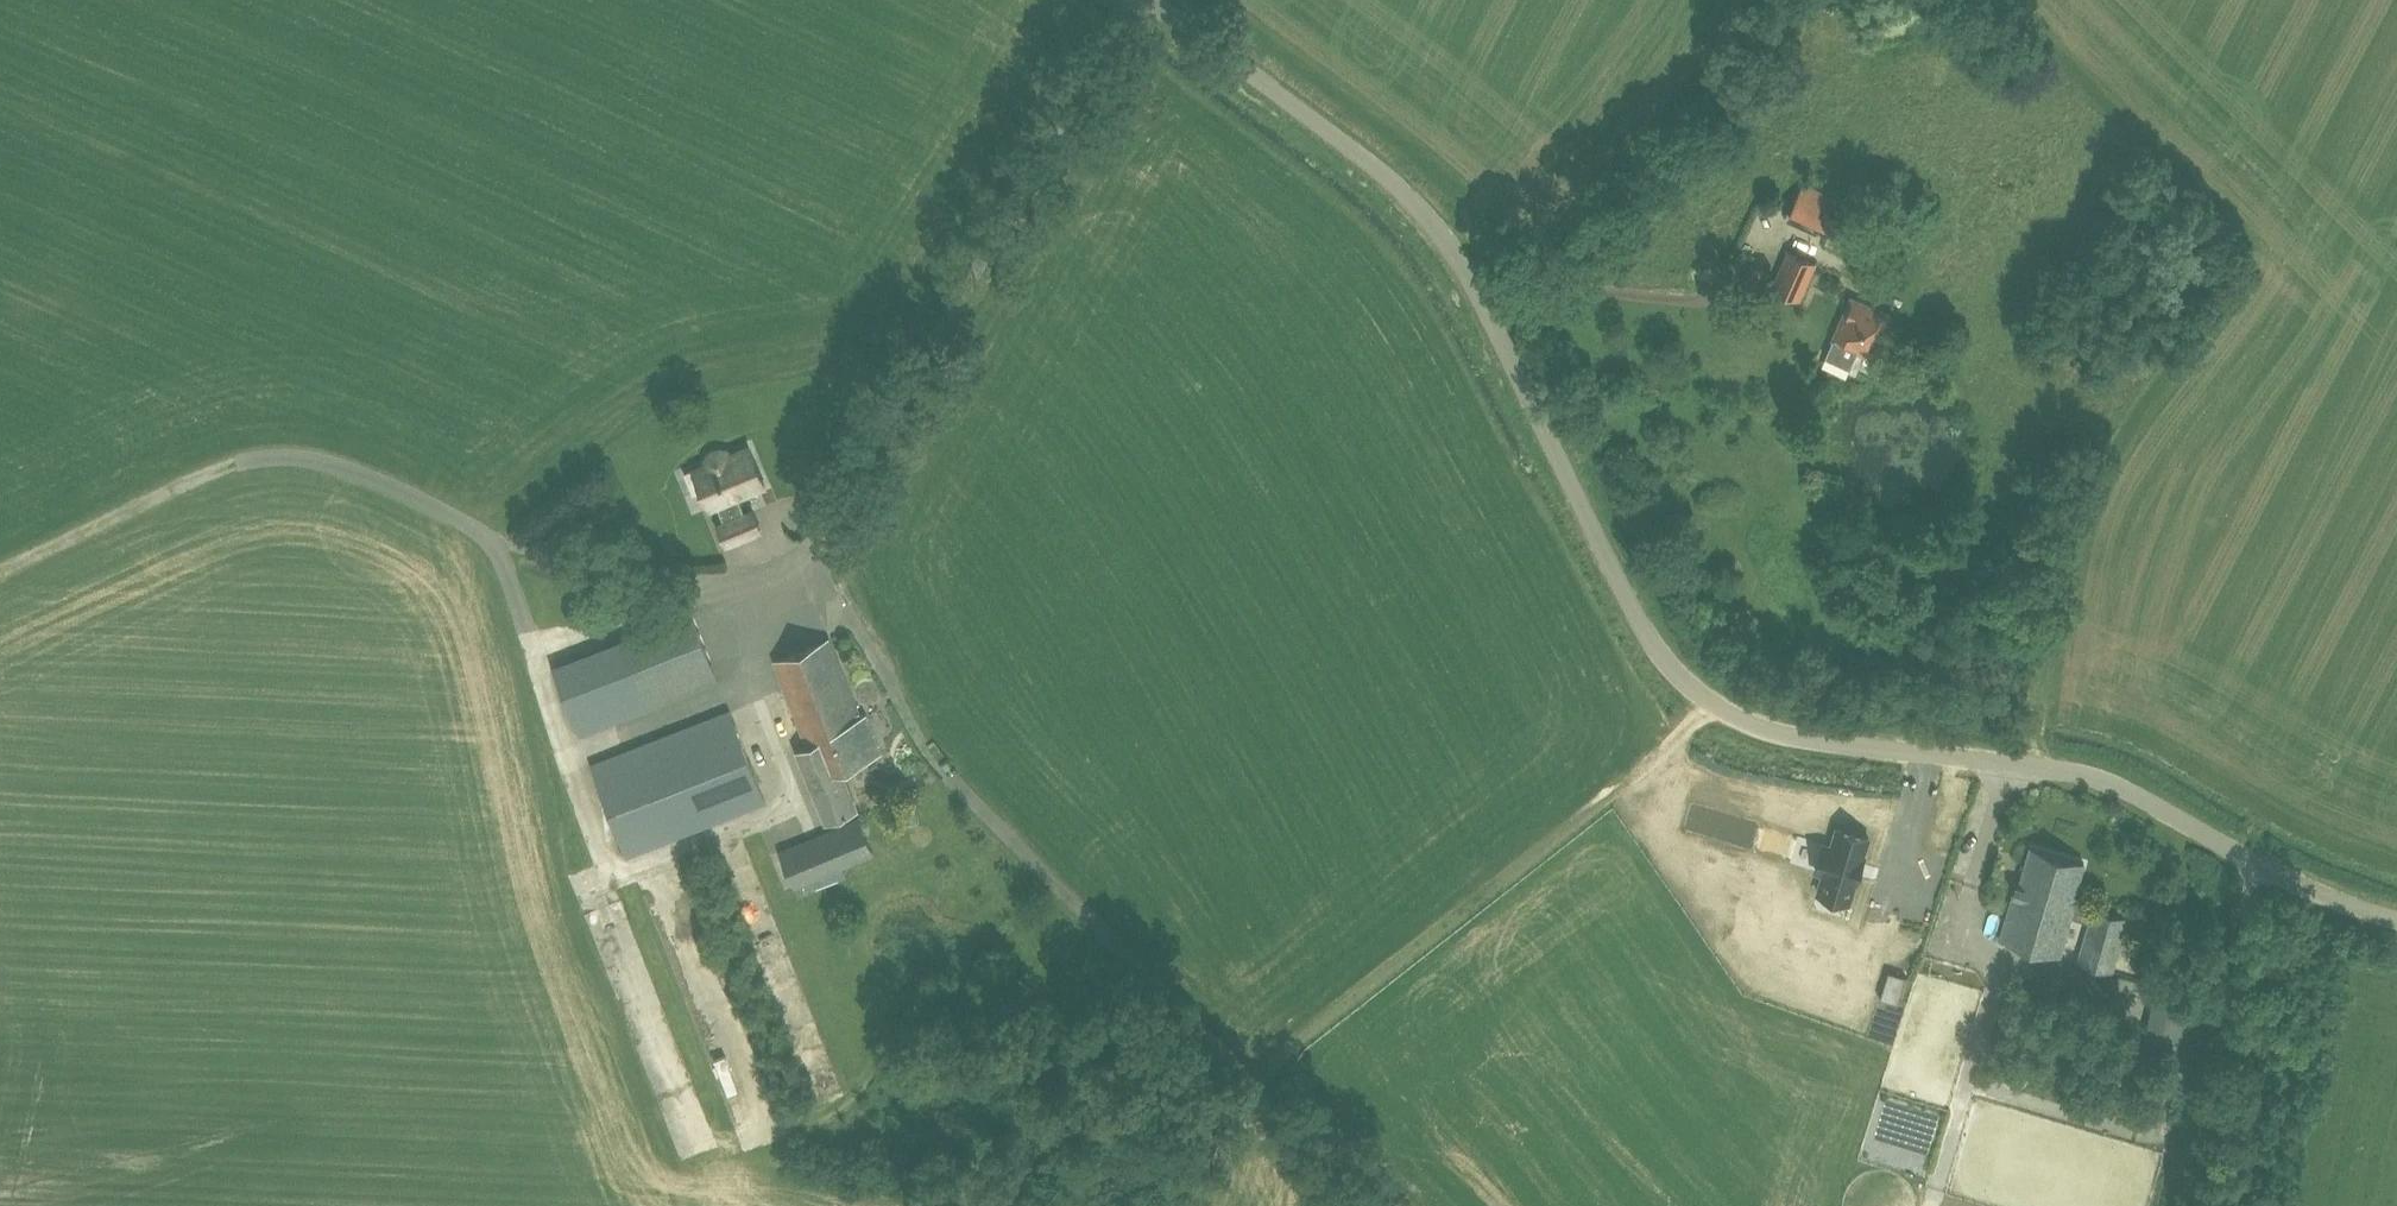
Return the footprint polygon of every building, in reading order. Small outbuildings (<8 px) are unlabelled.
[(1845,201),(1804,182),(1787,220),(1828,239),(1845,201)] [(1801,299),(1817,262),(1788,249),(1771,286),(1801,299)] [(1852,296),(1834,338),(1859,349),(1858,351),(1877,360),(1887,337),(1884,336),(1893,314),(1852,296)] [(709,461),(707,466),(696,471),(712,510),(719,507),(726,525),(721,527),(729,545),(762,531),(754,513),(746,516),(739,499),(766,488),(750,448),(731,457),(726,454),(720,452),(715,453),(711,456),(709,461)] [(691,611),(655,625),(683,695),(719,680),(691,611)] [(682,695),(654,625),(620,638),(649,709),(682,695)] [(620,638),(552,665),(580,736),(649,709),(620,638)] [(841,771),(883,754),(868,716),(863,718),(830,641),(776,664),(809,748),(799,752),(828,823),(858,812),(841,771)] [(627,854),(766,800),(730,710),(592,764),(627,854)] [(861,820),(781,853),(796,888),(875,855),(861,820)] [(1850,901),(1869,837),(1837,828),(1832,846),(1825,844),(1817,871),(1824,873),(1818,891),(1850,901)] [(2091,919),(2094,907),(2073,900),(2084,862),(2031,846),(2020,884),(2017,883),(2001,936),(2060,954),(2072,914),(2091,919)] [(2079,958),(2113,968),(2129,917),(2094,907),(2091,919),(2079,958)] [(1933,956),(1933,966),(1961,965),(1961,956),(1933,956)] [(1905,980),(1887,974),(1878,1001),(1896,1007),(1905,980)] [(2183,1051),(2195,994),(2158,986),(2146,1043),(2183,1051)] [(2171,1082),(2174,1067),(2161,1064),(2158,1079),(2171,1082)] [(2038,1144),(1969,1124),(1956,1170),(2024,1190),(2038,1144)]
